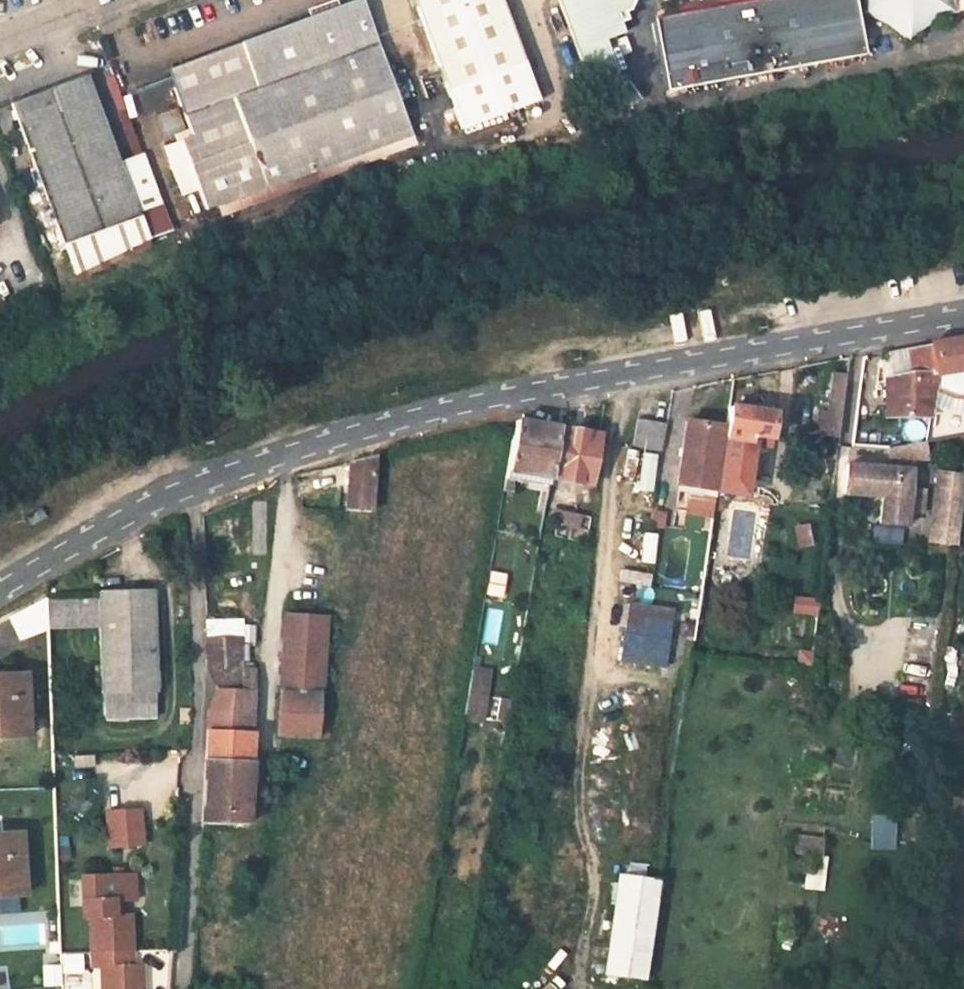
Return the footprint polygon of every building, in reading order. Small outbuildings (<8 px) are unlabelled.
[(176,183),(196,176),(200,189),(206,204),(415,135),(366,0),(351,0),(167,65),(190,131),(162,141),(176,183)] [(543,100),(506,0),(419,0),(465,126),(543,100)] [(616,57),(613,49),(624,45),(617,31),(627,28),(618,6),(616,0),(564,0),(593,78),(620,69),(616,57)] [(655,16),(670,90),(866,55),(855,0),(746,0),(655,16)] [(869,10),(886,18),(902,28),(910,38),(926,27),(948,15),(956,12),(956,0),(870,0),(869,10)] [(956,12),(963,12),(963,0),(956,0),(956,12)] [(119,161),(84,72),(12,101),(64,239),(75,268),(147,232),(138,209),(136,205),(165,195),(147,150),(119,161)] [(181,195),(200,189),(196,176),(176,183),(181,195)] [(147,232),(174,219),(165,195),(136,205),(138,209),(147,232)] [(958,339),(929,345),(933,374),(938,374),(963,369),(963,338),(958,339)] [(887,418),(931,415),(932,411),(938,374),(933,374),(929,345),(917,348),(907,350),(911,373),(886,379),(886,391),(887,418)] [(840,436),(847,376),(831,374),(826,419),(815,417),(813,432),(840,436)] [(932,411),(931,415),(927,441),(963,436),(963,406),(932,411)] [(729,409),(726,428),(720,474),(717,489),(743,494),(745,478),(749,442),(750,435),(769,438),(772,415),(729,409)] [(664,450),(668,421),(641,418),(637,445),(664,450)] [(515,468),(552,476),(560,427),(517,419),(507,477),(513,477),(515,468)] [(904,441),(919,442),(919,421),(905,420),(904,441)] [(720,474),(726,428),(687,423),(678,487),(717,492),(717,489),(720,474)] [(599,434),(560,427),(552,476),(564,478),(563,487),(576,489),(578,480),(590,482),(599,434)] [(652,494),(658,454),(644,452),(638,492),(652,494)] [(371,509),(375,455),(351,459),(347,507),(371,509)] [(882,522),(906,524),(911,472),(848,467),(845,494),(884,498),(882,522)] [(942,474),(935,527),(959,529),(963,487),(963,477),(942,474)] [(590,530),(593,516),(553,509),(551,524),(590,530)] [(796,548),(812,547),(810,526),(795,526),(796,548)] [(959,529),(935,527),(933,543),(956,546),(959,529)] [(506,577),(491,574),(487,595),(502,598),(506,577)] [(162,581),(107,582),(110,685),(112,684),(164,682),(165,682),(162,581)] [(52,589),(18,607),(28,629),(53,619),(52,589)] [(793,597),(792,616),(818,618),(819,599),(793,597)] [(631,603),(619,663),(663,672),(675,612),(631,603)] [(288,612),(278,734),(318,737),(328,615),(288,612)] [(210,668),(241,669),(240,637),(206,637),(206,660),(210,668)] [(32,665),(0,666),(0,728),(34,727),(32,665)] [(241,669),(210,668),(219,689),(209,712),(202,823),(247,823),(256,669),(241,669)] [(492,672),(474,669),(464,720),(483,723),(492,672)] [(164,682),(112,684),(113,707),(165,705),(164,682)] [(508,722),(511,699),(501,697),(497,721),(508,722)] [(150,801),(118,804),(121,839),(153,836),(150,801)] [(870,850),(895,851),(896,818),(871,818),(870,850)] [(26,824),(0,826),(0,887),(31,885),(26,824)] [(795,836),(794,856),(823,857),(824,837),(795,836)] [(826,860),(806,860),(806,891),(825,891),(826,860)] [(136,892),(136,866),(92,866),(92,907),(98,907),(99,943),(140,943),(140,906),(125,906),(125,892),(136,892)] [(145,866),(136,866),(136,892),(146,892),(145,866)] [(644,980),(659,882),(619,876),(604,973),(644,980)] [(140,943),(99,943),(99,959),(108,959),(108,988),(149,988),(149,958),(140,958),(140,943)]
